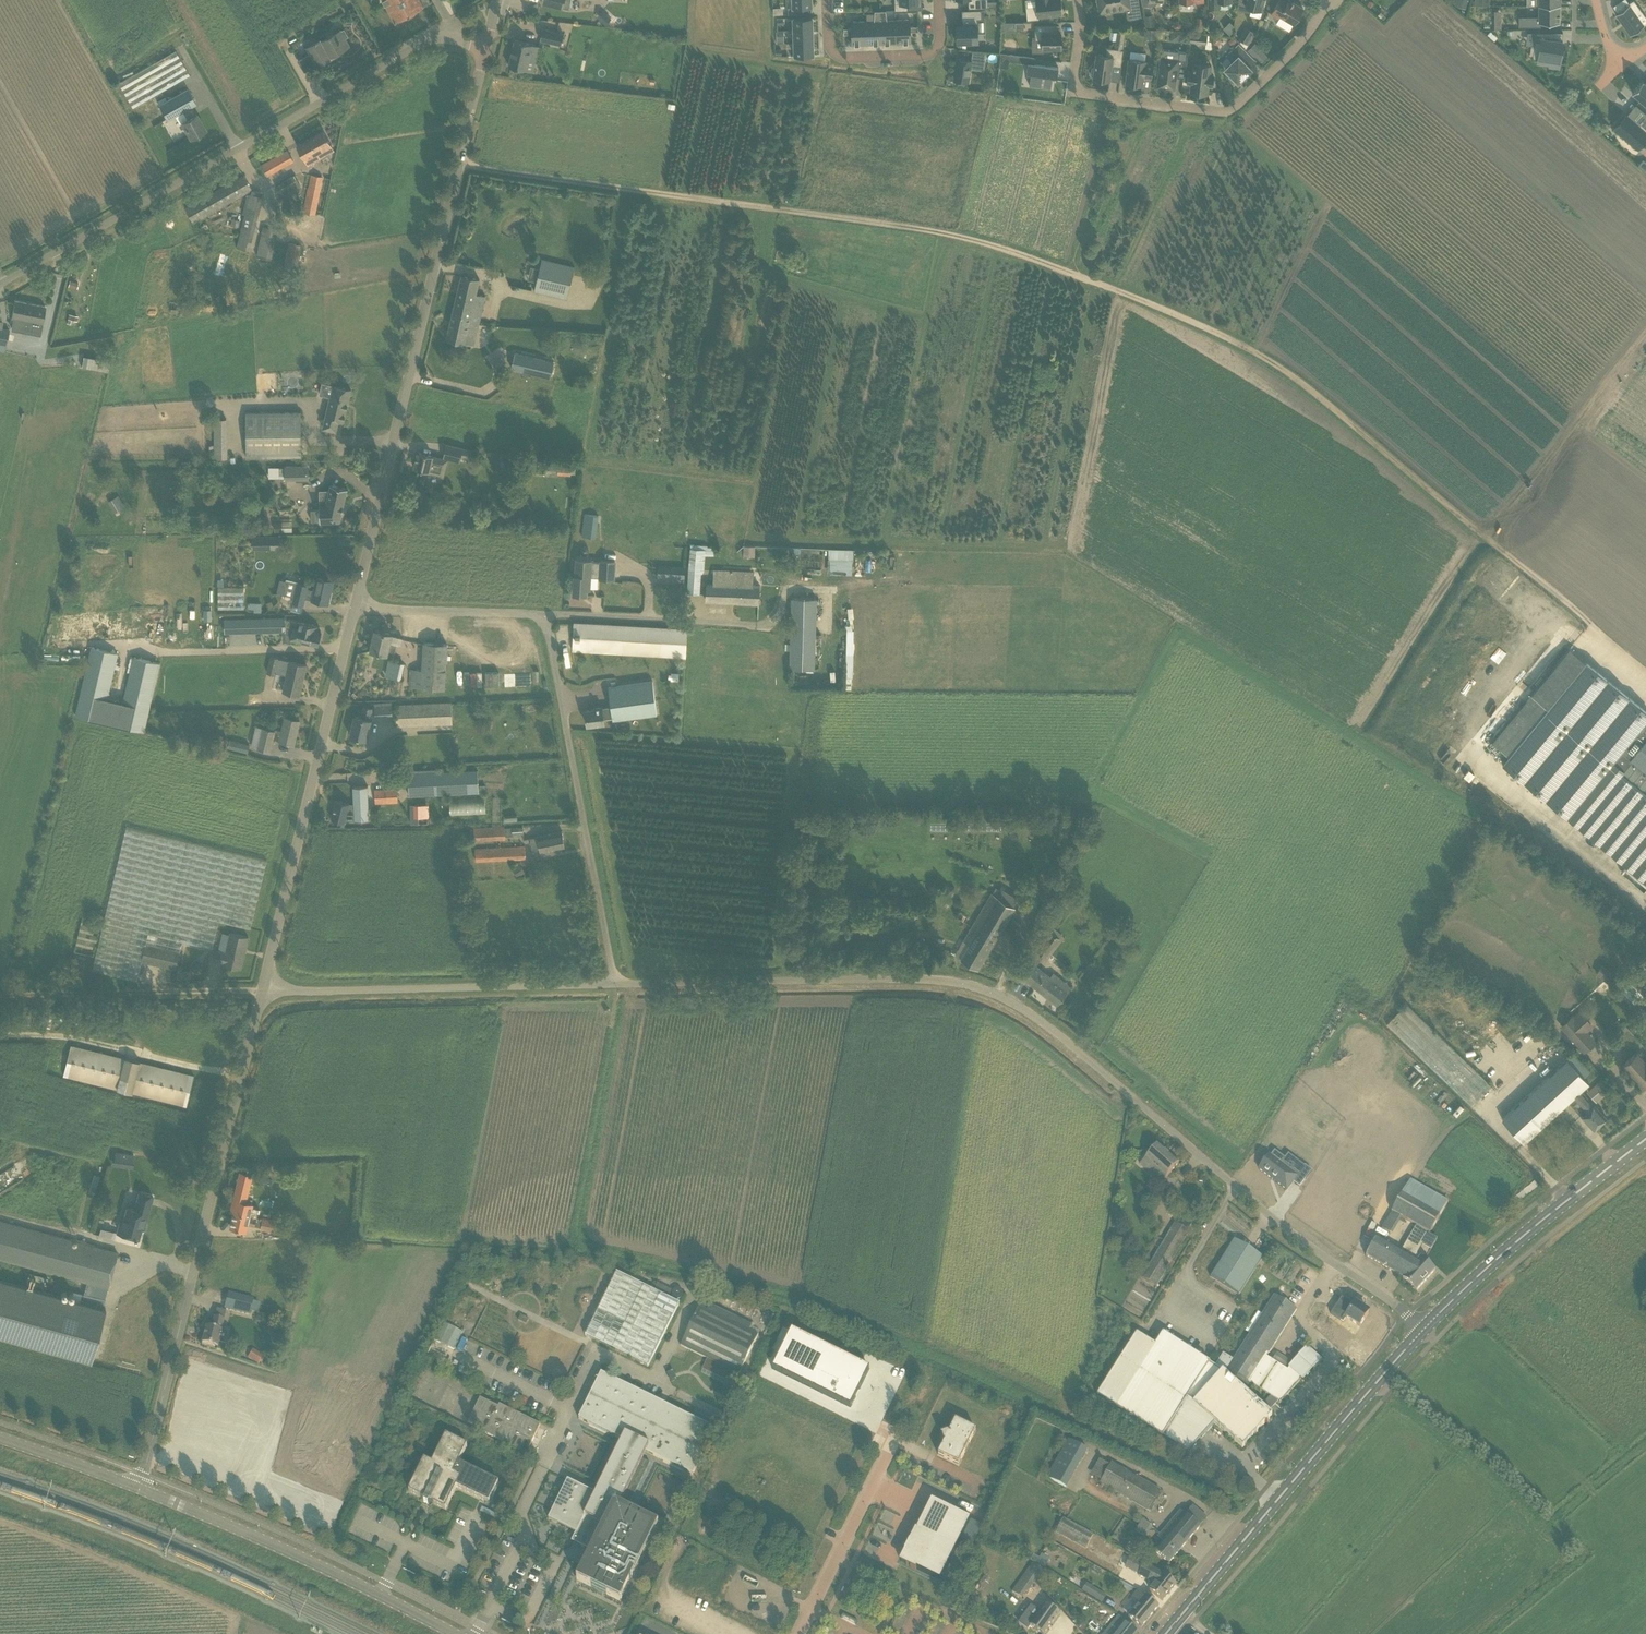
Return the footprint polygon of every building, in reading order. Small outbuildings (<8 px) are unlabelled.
[(393,17),(413,6),(415,11),(424,6),(420,0),(383,0),(393,17)] [(919,0),(895,0),(895,10),(908,10),(908,3),(919,3),(919,0)] [(969,8),(988,8),(987,0),(968,0),(969,8)] [(1036,6),(1026,7),(1027,20),(1039,19),(1039,17),(1050,15),(1050,17),(1058,16),(1058,14),(1062,13),(1060,0),(1035,0),(1036,6)] [(1100,13),(1126,8),(1128,19),(1141,17),(1138,0),(1132,0),(1129,0),(1098,0),(1100,13)] [(1265,0),(1239,0),(1237,9),(1250,13),(1252,8),(1262,11),(1265,0)] [(1303,8),(1289,0),(1288,0),(1287,2),(1284,0),(1279,0),(1271,14),(1279,18),(1280,15),(1295,23),(1303,8)] [(1460,0),(1455,0),(1454,6),(1466,9),(1467,2),(1460,0)] [(1626,6),(1614,15),(1628,36),(1642,26),(1634,15),(1639,12),(1632,1),(1626,5),(1626,6)] [(1560,5),(1534,5),(1534,6),(1539,6),(1539,16),(1518,16),(1518,26),(1539,26),(1539,23),(1559,23),(1559,6),(1560,6),(1560,5)] [(966,24),(956,25),(957,42),(978,41),(978,24),(977,24),(977,19),(982,18),(981,10),(962,10),(962,19),(966,19),(966,24)] [(874,21),(866,21),(867,44),(882,44),(880,11),(875,11),(874,21)] [(886,11),(880,11),(882,44),(896,43),(895,20),(887,20),(886,11)] [(611,19),(607,14),(601,20),(606,25),(611,19)] [(793,30),(813,29),(813,16),(793,17),(793,30)] [(910,19),(895,20),(896,43),(911,43),(911,31),(918,31),(918,26),(911,26),(910,19)] [(866,21),(851,21),(851,29),(844,29),(844,33),(851,33),(852,45),(867,44),(866,21)] [(1210,32),(1214,28),(1209,23),(1205,28),(1210,32)] [(1051,48),(1061,48),(1061,38),(1059,38),(1059,32),(1050,32),(1050,25),(1035,25),(1035,40),(1042,40),(1042,48),(1043,48),(1043,50),(1051,50),(1051,48)] [(1250,44),(1255,31),(1244,27),(1239,40),(1250,44)] [(564,33),(542,28),(540,39),(561,44),(564,33)] [(1156,39),(1157,29),(1145,28),(1144,38),(1156,39)] [(337,53),(350,46),(345,37),(348,36),(345,29),(342,31),(340,29),(321,40),(320,39),(306,47),(307,48),(310,53),(299,60),(305,71),(317,65),(317,66),(331,58),(330,57),(332,56),(332,55),(336,52),(337,53)] [(793,30),(794,43),(814,42),(813,29),(793,30)] [(1170,40),(1179,41),(1188,42),(1188,33),(1179,32),(1171,31),(1171,35),(1170,40)] [(1121,66),(1123,50),(1122,50),(1123,41),(1125,33),(1117,32),(1115,40),(1114,48),(1110,48),(1109,56),(1096,54),(1094,67),(1092,67),(1091,75),(1093,75),(1093,78),(1110,81),(1112,65),(1121,66)] [(1551,61),(1551,63),(1560,64),(1562,50),(1561,50),(1562,41),(1561,40),(1563,32),(1536,32),(1532,58),(1551,61)] [(1207,34),(1190,33),(1189,41),(1206,43),(1207,34)] [(1213,39),(1213,42),(1215,44),(1217,44),(1221,41),(1221,38),(1219,36),(1216,36),(1213,39)] [(1228,41),(1232,45),(1237,41),(1232,36),(1228,41)] [(528,58),(535,60),(538,47),(515,41),(514,49),(509,65),(525,69),(528,58)] [(814,42),(794,43),(794,55),(814,55),(814,42)] [(1254,43),(1247,50),(1260,63),(1267,56),(1254,43)] [(1250,68),(1256,63),(1239,45),(1227,56),(1233,62),(1225,69),(1231,75),(1230,76),(1229,78),(1230,80),(1231,81),(1233,82),(1235,82),(1236,80),(1238,82),(1251,69),(1250,68)] [(1187,52),(1179,51),(1162,49),(1161,58),(1157,87),(1174,89),(1176,77),(1184,78),(1187,52)] [(972,58),(985,60),(986,53),(973,51),(972,58)] [(1035,57),(1023,56),(1001,53),(999,67),(1008,68),(1009,61),(1022,62),(1028,63),(1027,72),(1031,72),(1029,85),(1051,88),(1053,75),(1057,76),(1058,67),(1034,64),(1035,57)] [(131,106),(167,89),(159,73),(167,69),(168,72),(176,68),(172,60),(169,56),(119,80),(131,106)] [(1151,79),(1153,64),(1146,63),(1146,61),(1129,58),(1125,83),(1143,85),(1144,78),(1151,79)] [(954,80),(969,82),(972,61),(957,59),(954,80)] [(1192,71),(1189,71),(1187,83),(1191,84),(1190,91),(1207,94),(1208,86),(1212,87),(1214,75),(1210,75),(1212,65),(1207,64),(1207,63),(1198,61),(1198,63),(1193,62),(1192,71)] [(1632,92),(1645,105),(1645,83),(1642,80),(1632,92)] [(205,130),(200,121),(196,113),(195,114),(191,107),(196,104),(187,88),(158,104),(167,120),(183,112),(183,113),(186,120),(182,122),(191,138),(205,130)] [(1613,128),(1624,138),(1624,139),(1625,139),(1626,140),(1626,141),(1627,140),(1629,142),(1629,143),(1631,144),(1631,145),(1632,144),(1638,150),(1638,149),(1638,148),(1640,145),(1641,146),(1641,145),(1645,139),(1645,113),(1645,112),(1636,122),(1627,114),(1626,113),(1625,114),(1626,115),(1614,128),(1613,128)] [(334,151),(330,145),(323,131),(297,145),(308,165),(334,151)] [(294,161),(293,160),(288,151),(261,166),(267,176),(294,161)] [(315,215),(323,177),(311,174),(304,213),(315,215)] [(252,190),(249,185),(244,175),(185,208),(193,223),(231,202),(252,190)] [(276,187),(284,199),(302,187),(295,175),(276,187)] [(242,213),(245,214),(258,217),(264,197),(262,197),(251,194),(250,193),(249,194),(247,194),(242,213)] [(232,218),(230,225),(238,227),(239,220),(232,218)] [(263,226),(260,239),(274,242),(277,229),(263,226)] [(297,271),(302,245),(288,242),(283,268),(297,271)] [(214,274),(222,276),(228,256),(220,253),(214,274)] [(575,266),(542,258),(534,290),(567,298),(575,266)] [(480,279),(461,275),(452,314),(471,318),(470,323),(479,325),(486,296),(477,294),(480,279)] [(78,282),(70,280),(68,287),(77,289),(78,282)] [(15,301),(12,318),(42,323),(45,307),(15,301)] [(471,318),(452,314),(446,339),(475,345),(479,325),(470,323),(471,318)] [(6,345),(9,330),(0,328),(0,344),(6,345)] [(554,361),(516,352),(512,369),(550,378),(554,361)] [(81,367),(100,371),(102,359),(83,356),(81,366),(81,367)] [(351,390),(341,387),(332,385),(322,383),(319,394),(329,397),(322,428),(330,430),(331,428),(338,424),(339,420),(344,421),(347,409),(346,409),(346,410),(344,410),(346,401),(348,401),(348,402),(351,390)] [(301,411),(246,412),(247,457),(302,457),(301,411)] [(228,418),(214,419),(215,457),(229,457),(228,418)] [(447,444),(445,454),(462,457),(473,460),(475,450),(464,448),(447,444)] [(418,452),(414,468),(429,471),(429,474),(440,476),(444,458),(418,452)] [(571,464),(559,463),(558,470),(558,474),(570,475),(571,474),(571,466),(571,464)] [(309,465),(285,465),(285,481),(309,480),(309,465)] [(326,505),(319,506),(319,522),(339,521),(347,490),(331,486),(326,505)] [(114,513),(125,507),(118,495),(108,501),(114,513)] [(431,501),(429,510),(437,512),(439,503),(434,502),(431,501)] [(582,536),(597,538),(600,516),(585,514),(582,536)] [(267,549),(267,536),(253,536),(253,549),(267,549)] [(688,543),(685,591),(698,592),(698,581),(705,581),(706,570),(703,569),(703,554),(712,554),(713,545),(688,543)] [(743,555),(754,555),(754,545),(743,545),(743,555)] [(827,548),(826,573),(852,574),(852,548),(827,548)] [(574,576),(573,594),(587,594),(587,589),(590,589),(591,577),(599,578),(599,580),(615,581),(616,562),(593,560),(593,559),(577,559),(577,567),(576,576),(574,576)] [(684,582),(685,567),(659,566),(659,582),(684,582)] [(706,600),(758,603),(760,587),(746,586),(747,573),(716,571),(715,584),(707,583),(706,600)] [(311,600),(327,604),(328,604),(333,581),(317,577),(313,590),(307,589),(308,586),(286,580),(282,594),(294,597),(292,603),(303,605),(305,598),(311,600)] [(791,598),(790,667),(814,668),(816,599),(791,598)] [(133,611),(62,614),(62,629),(81,628),(81,639),(154,636),(154,626),(155,626),(154,605),(133,605),(133,611)] [(285,617),(224,618),(225,631),(225,632),(286,631),(285,617)] [(319,627),(295,621),(291,640),(302,643),(303,641),(318,644),(321,632),(316,631),(317,627),(319,627)] [(686,656),(687,640),(687,629),(686,629),(681,629),(680,629),(674,628),(673,628),(667,628),(666,628),(661,628),(661,627),(660,627),(660,628),(654,627),(653,627),(648,627),(647,627),(641,627),(641,626),(640,626),(640,627),(634,626),(633,626),(628,626),(627,626),(621,625),(620,625),(614,625),(608,625),(608,624),(607,624),(607,625),(601,624),(600,624),(595,624),(594,624),(588,624),(588,623),(587,623),(587,624),(581,623),(580,623),(575,623),(574,623),(572,650),(573,650),(579,650),(579,651),(580,651),(580,650),(686,656)] [(401,646),(403,638),(391,635),(392,634),(375,630),(370,650),(387,654),(389,644),(401,646)] [(424,643),(422,669),(421,687),(445,688),(447,644),(424,643)] [(75,716),(117,725),(145,732),(161,663),(133,657),(123,702),(109,699),(119,653),(91,647),(91,649),(88,659),(75,716)] [(1502,764),(1645,879),(1645,711),(1586,662),(1576,654),(1569,648),(1492,742),(1500,749),(1509,756),(1502,764)] [(277,673),(280,659),(280,658),(271,655),(267,673),(276,675),(277,673)] [(307,665),(289,661),(287,672),(282,691),(300,695),(307,665)] [(403,662),(398,661),(394,677),(400,678),(403,662)] [(535,671),(485,672),(485,686),(536,684),(535,671)] [(602,708),(602,707),(593,708),(594,709),(585,710),(587,725),(604,722),(603,719),(612,717),(612,721),(657,714),(652,681),(608,687),(610,696),(609,696),(611,707),(602,708)] [(452,702),(396,704),(397,726),(453,724),(452,702)] [(372,709),(364,706),(361,717),(355,716),(350,736),(366,739),(371,719),(369,719),(372,709)] [(294,745),(300,721),(285,718),(281,734),(275,732),(275,730),(263,727),(257,749),(270,752),(273,740),(294,745)] [(248,753),(248,751),(250,744),(230,739),(228,748),(248,753)] [(409,796),(479,792),(478,769),(408,773),(409,796)] [(353,804),(336,799),(331,819),(342,821),(345,822),(345,820),(354,819),(354,822),(369,821),(367,786),(352,787),(353,804)] [(393,787),(375,789),(376,803),(398,802),(398,787),(393,787)] [(486,813),(486,798),(451,799),(451,813),(486,813)] [(429,818),(429,804),(414,804),(414,818),(429,818)] [(474,828),(474,842),(483,842),(483,840),(506,839),(504,826),(474,828)] [(127,827),(95,959),(93,970),(137,981),(142,960),(147,943),(180,951),(183,941),(212,948),(218,921),(250,929),(266,861),(127,827)] [(541,857),(554,854),(553,848),(565,846),(562,831),(537,836),(540,848),(541,857)] [(525,845),(476,848),(476,861),(526,859),(525,845)] [(523,873),(518,866),(512,869),(517,877),(523,873)] [(969,944),(961,958),(978,968),(1014,907),(1012,906),(1016,899),(1007,894),(1001,890),(1001,891),(995,888),(992,893),(964,941),(969,944)] [(477,923),(486,921),(483,910),(475,912),(477,923)] [(226,951),(216,949),(213,960),(224,962),(223,964),(241,968),(248,937),(231,933),(226,951)] [(922,938),(917,939),(916,945),(919,948),(924,947),(926,942),(922,938)] [(147,943),(142,960),(176,968),(180,951),(147,943)] [(1120,958),(1114,955),(1111,961),(1117,964),(1120,958)] [(83,977),(85,966),(73,964),(71,974),(83,977)] [(1024,978),(1057,1005),(1068,991),(1058,984),(1062,980),(1052,973),(1049,976),(1034,964),(1024,978)] [(1620,977),(1603,964),(1596,973),(1613,987),(1620,977)] [(190,979),(190,970),(176,971),(177,980),(190,979)] [(1596,1042),(1587,1032),(1594,1026),(1580,1010),(1573,1016),(1572,1015),(1560,1026),(1583,1053),(1596,1042)] [(1439,1066),(1446,1058),(1440,1053),(1443,1045),(1447,1049),(1447,1050),(1450,1052),(1448,1058),(1463,1063),(1467,1067),(1469,1062),(1462,1056),(1454,1053),(1456,1047),(1448,1044),(1440,1038),(1436,1048),(1435,1049),(1438,1052),(1434,1057),(1424,1053),(1423,1057),(1429,1062),(1439,1066)] [(187,1106),(194,1076),(71,1045),(64,1076),(176,1103),(186,1105),(186,1106),(187,1106)] [(1645,1086),(1645,1061),(1645,1062),(1636,1053),(1622,1065),(1643,1088),(1645,1086)] [(1567,1101),(1580,1089),(1588,1081),(1567,1058),(1502,1119),(1524,1142),(1567,1101)] [(1593,1129),(1606,1117),(1580,1089),(1567,1101),(1572,1106),(1580,1116),(1593,1129)] [(1166,1178),(1179,1163),(1158,1144),(1140,1164),(1151,1173),(1156,1168),(1166,1178)] [(1267,1152),(1256,1166),(1282,1188),(1293,1174),(1277,1161),(1282,1156),(1272,1148),(1268,1154),(1267,1152)] [(136,1167),(137,1152),(115,1151),(114,1165),(136,1167)] [(1313,1166),(1305,1160),(1297,1169),(1305,1176),(1313,1166)] [(237,1185),(249,1188),(252,1175),(241,1172),(237,1185)] [(89,1193),(94,1195),(99,1177),(94,1175),(89,1193)] [(1411,1178),(1397,1202),(1392,1210),(1403,1217),(1417,1225),(1430,1233),(1440,1215),(1449,1201),(1411,1178)] [(120,1233),(138,1238),(143,1222),(146,1222),(153,1196),(139,1192),(135,1209),(127,1207),(120,1233)] [(257,1217),(235,1211),(231,1227),(246,1230),(248,1224),(254,1226),(257,1217)] [(263,1217),(261,1230),(280,1233),(282,1221),(263,1217)] [(1157,1286),(1189,1231),(1190,1231),(1193,1226),(1180,1218),(1177,1223),(1175,1221),(1142,1278),(1157,1286)] [(117,1253),(0,1221),(0,1258),(88,1282),(108,1288),(112,1273),(117,1253)] [(1414,1259),(1430,1233),(1417,1225),(1401,1251),(1414,1259)] [(113,1237),(115,1230),(104,1228),(102,1235),(113,1237)] [(1377,1237),(1366,1256),(1402,1277),(1403,1278),(1417,1291),(1417,1290),(1418,1289),(1434,1271),(1435,1270),(1421,1257),(1417,1262),(1414,1259),(1401,1251),(1377,1237)] [(1234,1239),(1211,1277),(1239,1295),(1263,1257),(1234,1239)] [(648,1367),(653,1357),(679,1303),(617,1272),(586,1336),(648,1367)] [(108,1288),(88,1282),(82,1303),(0,1280),(0,1336),(49,1349),(90,1361),(90,1362),(91,1362),(106,1309),(105,1309),(102,1309),(108,1288)] [(225,1308),(235,1311),(249,1315),(253,1299),(229,1293),(225,1308)] [(1321,1359),(1321,1360),(1308,1348),(1308,1347),(1307,1347),(1289,1367),(1289,1368),(1288,1370),(1267,1357),(1268,1355),(1267,1354),(1295,1310),(1274,1296),(1234,1360),(1223,1353),(1215,1366),(1164,1332),(1155,1345),(1137,1334),(1097,1395),(1116,1407),(1163,1437),(1187,1454),(1214,1423),(1242,1449),(1265,1424),(1268,1423),(1268,1420),(1272,1415),(1267,1410),(1276,1400),(1281,1403),(1302,1379),(1303,1381),(1322,1360),(1321,1359)] [(1336,1311),(1360,1326),(1369,1312),(1355,1303),(1352,1307),(1342,1301),(1336,1311)] [(739,1374),(744,1364),(759,1334),(700,1305),(680,1345),(739,1374)] [(226,1345),(219,1343),(224,1321),(214,1318),(212,1329),(206,1327),(202,1343),(218,1347),(217,1350),(225,1352),(226,1345)] [(435,1341),(455,1349),(462,1331),(443,1322),(435,1341)] [(870,1370),(792,1331),(772,1370),(851,1409),(870,1370)] [(259,1352),(253,1361),(258,1364),(260,1361),(263,1357),(264,1355),(259,1352)] [(568,1480),(563,1491),(549,1519),(576,1533),(572,1541),(581,1546),(582,1543),(592,1548),(577,1580),(621,1601),(659,1525),(616,1504),(619,1497),(631,1502),(650,1463),(638,1458),(642,1450),(693,1475),(715,1429),(664,1404),(663,1407),(658,1404),(659,1402),(601,1373),(591,1394),(595,1396),(593,1400),(589,1398),(579,1419),(622,1440),(595,1494),(568,1480)] [(526,1416),(486,1395),(470,1425),(511,1445),(513,1443),(531,1451),(543,1428),(525,1419),(526,1416)] [(941,1435),(942,1435),(944,1441),(945,1442),(938,1455),(959,1465),(976,1430),(955,1420),(950,1432),(941,1435)] [(564,1442),(569,1429),(564,1427),(554,1450),(563,1454),(567,1443),(564,1442)] [(467,1446),(446,1435),(432,1464),(424,1460),(409,1492),(421,1497),(422,1495),(435,1502),(434,1504),(445,1510),(456,1487),(489,1503),(499,1483),(459,1463),(467,1446)] [(1045,1476),(1064,1488),(1087,1450),(1068,1439),(1045,1476)] [(1101,1482),(1149,1510),(1160,1491),(1111,1464),(1101,1482)] [(722,1507),(733,1513),(740,1500),(729,1494),(722,1507)] [(972,1518),(932,1498),(917,1528),(916,1527),(911,1539),(910,1539),(905,1549),(906,1549),(900,1560),(917,1569),(918,1568),(942,1580),(972,1518)] [(1155,1552),(1169,1563),(1200,1527),(1207,1518),(1192,1506),(1185,1514),(1181,1511),(1158,1537),(1164,1542),(1155,1552)] [(1057,1529),(1087,1546),(1093,1534),(1063,1518),(1057,1529)] [(1134,1531),(1146,1538),(1153,1526),(1142,1519),(1134,1531)] [(1118,1547),(1114,1554),(1120,1557),(1124,1551),(1118,1547)] [(1030,1560),(1036,1564),(1037,1563),(1036,1563),(1040,1557),(1034,1554),(1030,1560)] [(1042,1566),(1048,1557),(1042,1554),(1040,1557),(1036,1563),(1037,1563),(1042,1566)] [(1163,1601),(1176,1585),(1165,1575),(1136,1560),(1130,1571),(1155,1584),(1149,1590),(1163,1601)] [(1035,1581),(1044,1570),(1033,1562),(1025,1573),(1035,1581)] [(1027,1592),(1035,1581),(1025,1573),(1016,1585),(1027,1592)] [(1058,1581),(1051,1591),(1061,1598),(1068,1587),(1058,1581)] [(1098,1590),(1087,1583),(1082,1591),(1093,1598),(1098,1590)] [(1128,1616),(1141,1627),(1159,1606),(1146,1595),(1145,1596),(1138,1590),(1122,1609),(1130,1615),(1128,1616)] [(1059,1613),(1046,1603),(1039,1612),(1032,1606),(1018,1623),(1028,1630),(1031,1626),(1042,1633),(1044,1633),(1059,1613)] [(1137,1632),(1119,1617),(1105,1633),(1135,1633),(1137,1632)]
